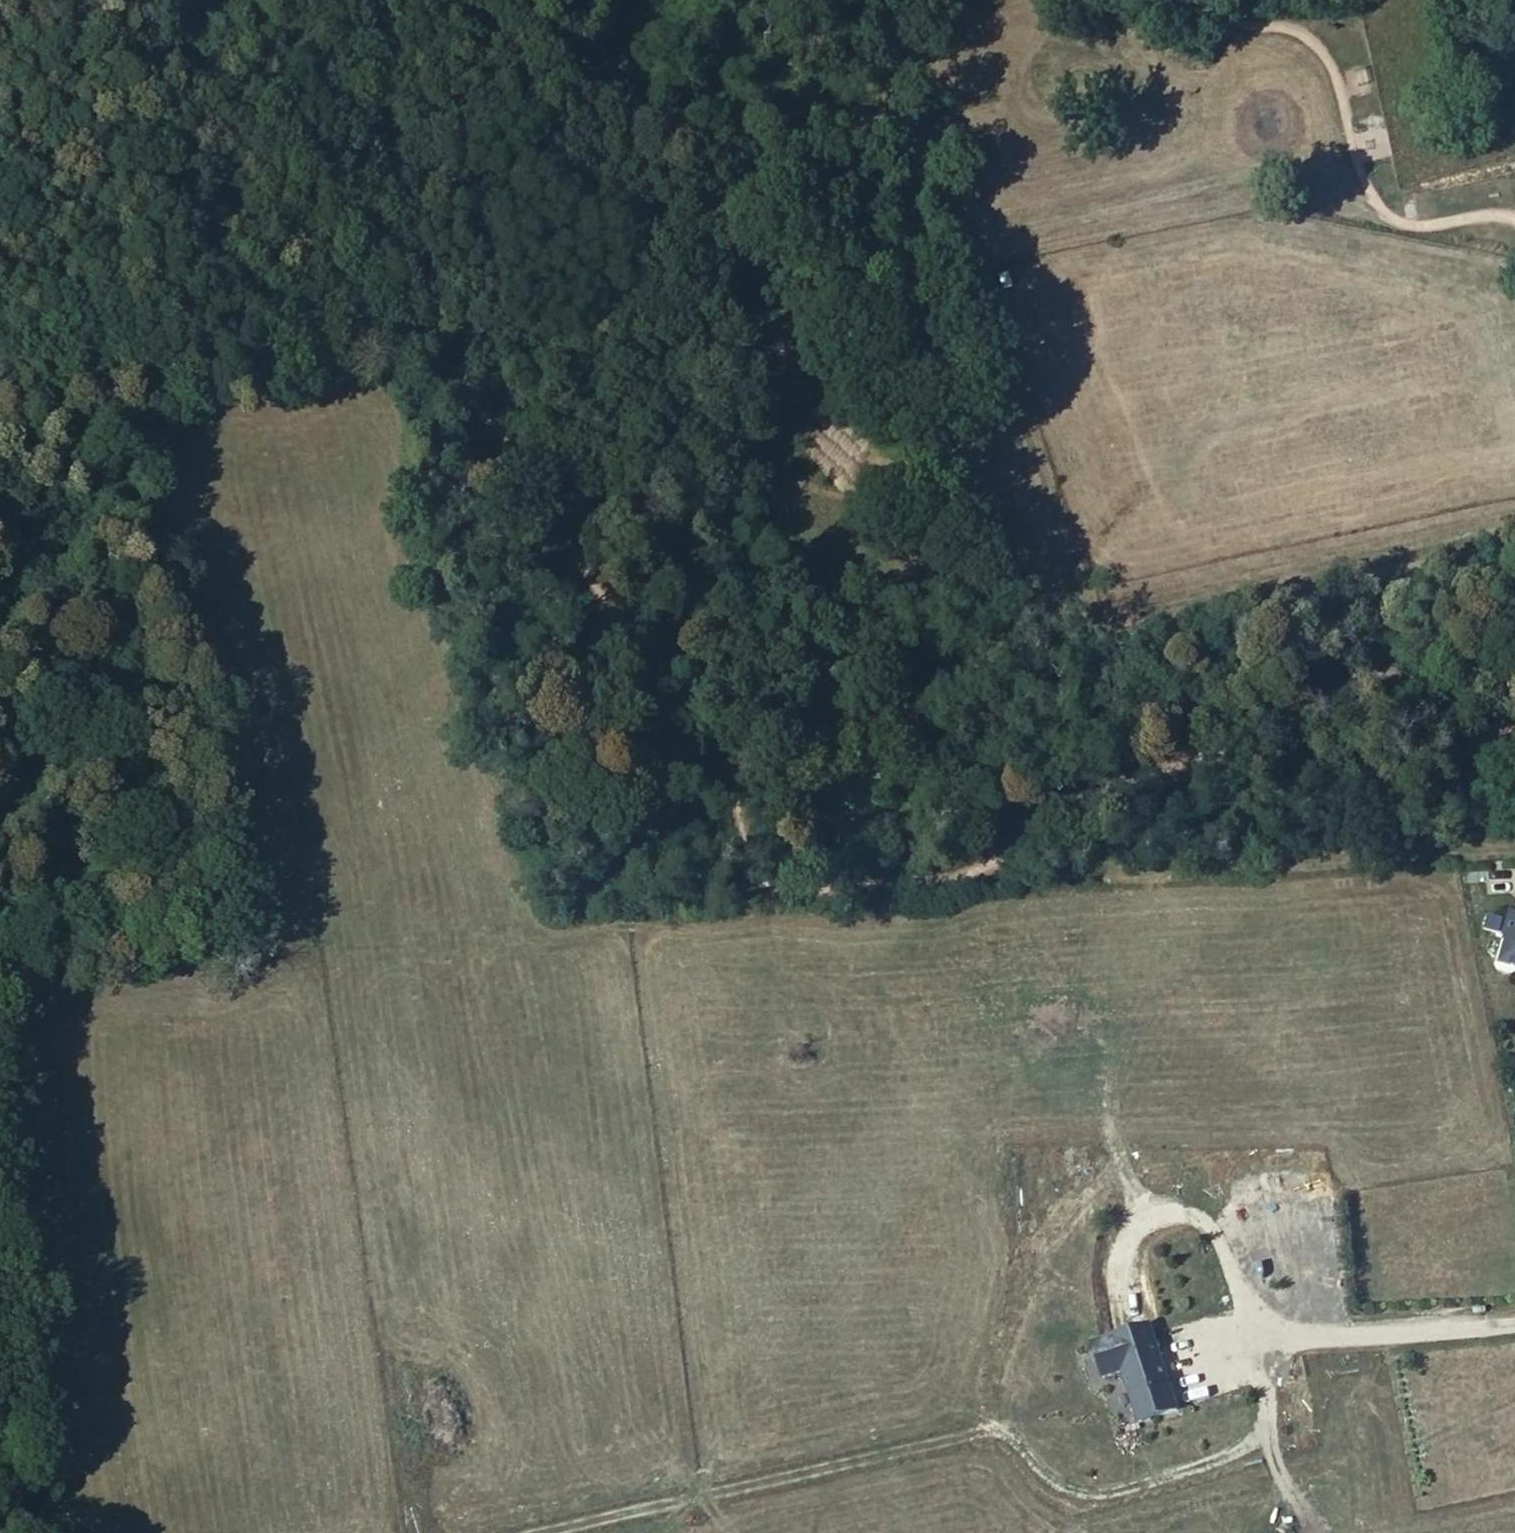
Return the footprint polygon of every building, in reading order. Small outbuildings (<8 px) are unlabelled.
[(1514,915),(1500,963),(1514,967),(1514,915)] [(1149,1325),(1091,1343),(1102,1376),(1122,1370),(1138,1421),(1176,1409),(1149,1325)]
